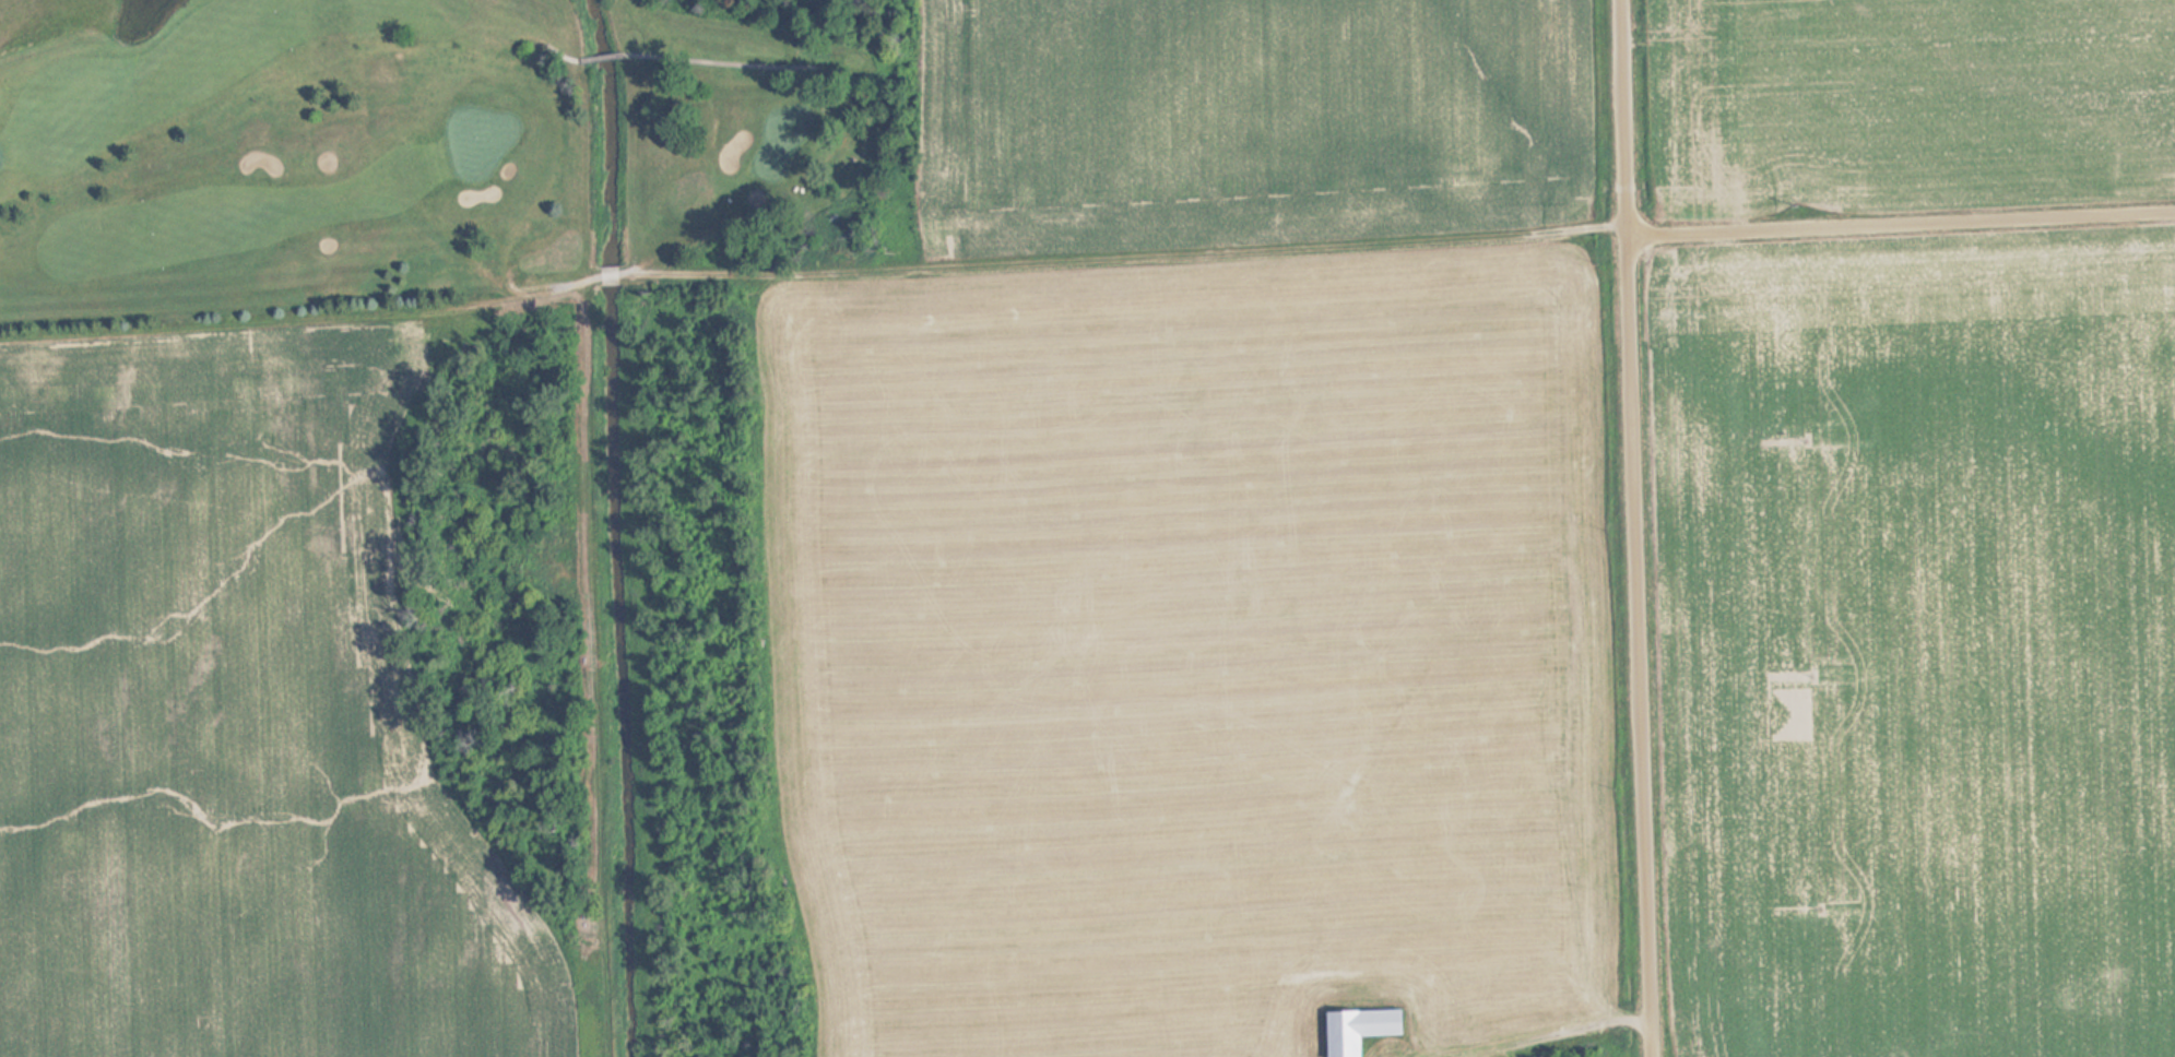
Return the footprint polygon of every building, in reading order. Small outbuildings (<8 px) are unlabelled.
[(1363,1037),(1406,1036),(1406,1010),(1331,1011),(1331,1056),(1363,1056),(1363,1037)]
